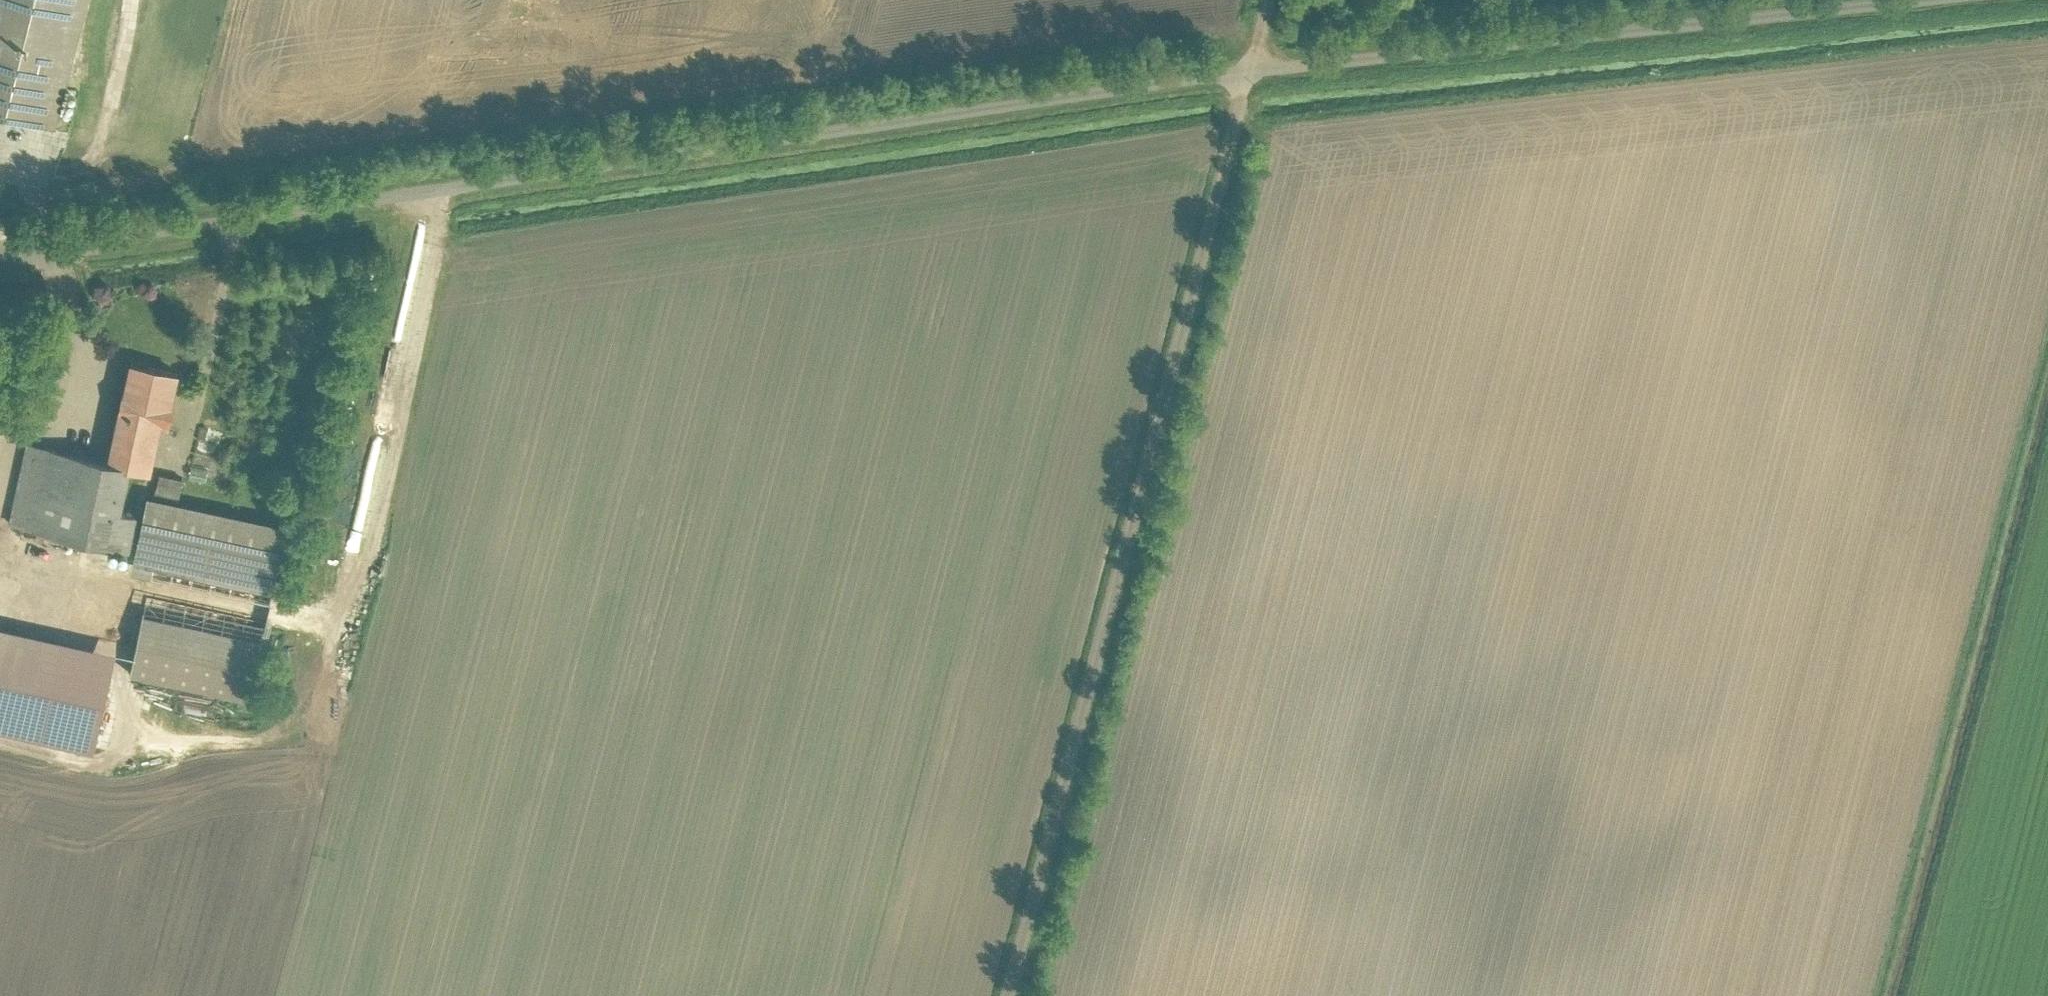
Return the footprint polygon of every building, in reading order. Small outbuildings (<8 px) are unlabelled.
[(50,125),(83,0),(0,0),(0,111),(50,125)] [(178,368),(123,357),(103,460),(127,465),(147,469),(156,425),(166,427),(178,368)] [(103,460),(28,443),(9,521),(126,548),(134,513),(117,509),(127,465),(103,460)] [(164,472),(160,490),(184,494),(188,476),(164,472)] [(284,521),(143,492),(127,571),(268,600),(284,521)] [(259,621),(143,596),(127,671),(243,696),(259,621)] [(90,749),(112,648),(0,624),(0,729),(90,749)]
